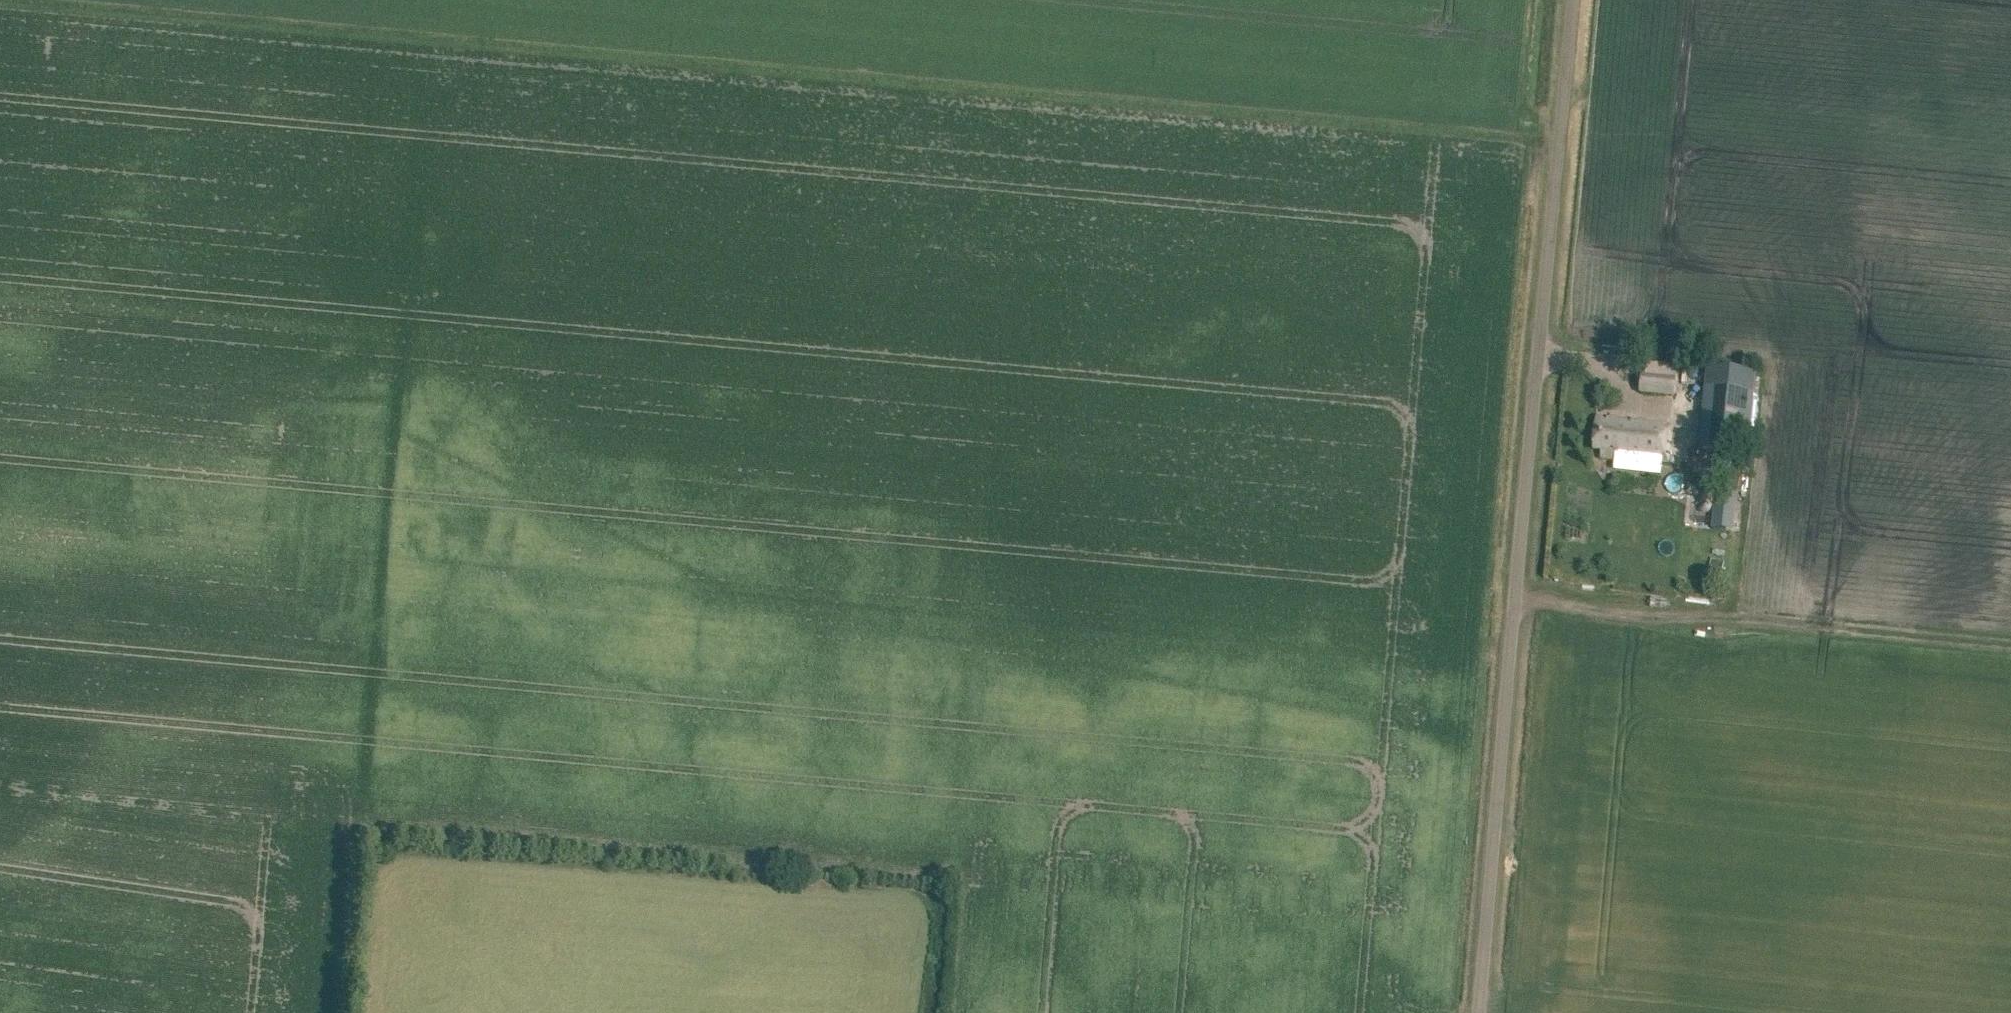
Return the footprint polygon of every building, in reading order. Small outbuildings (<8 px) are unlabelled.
[(1677,376),(1642,373),(1640,395),(1675,398),(1677,376)] [(1751,395),(1703,390),(1697,451),(1745,456),(1751,395)] [(1666,426),(1595,418),(1592,450),(1600,451),(1599,462),(1616,464),(1617,457),(1662,462),(1666,426)] [(1592,516),(1592,498),(1582,498),(1582,516),(1592,516)]
